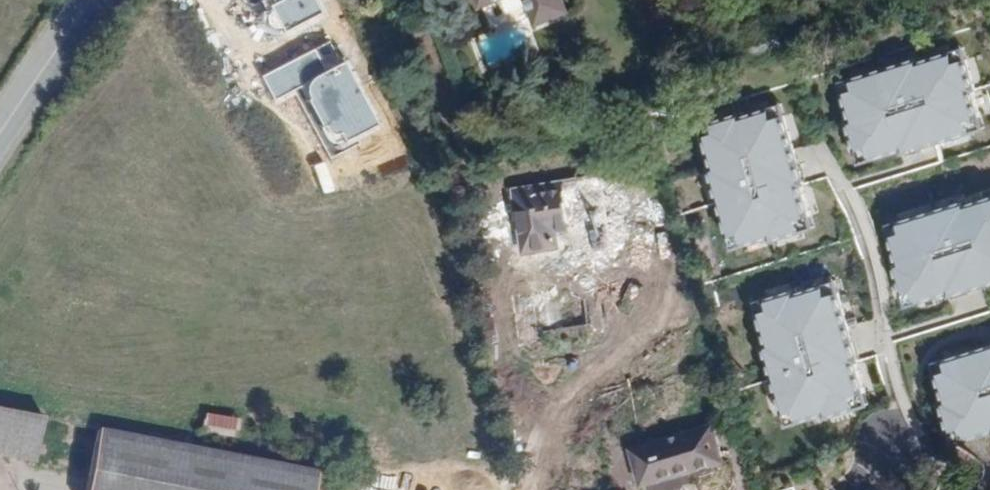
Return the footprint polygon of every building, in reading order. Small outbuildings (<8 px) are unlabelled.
[(265,42),(320,16),(313,0),(241,0),(265,42)] [(535,24),(566,12),(562,0),(526,0),(535,24)] [(326,42),(261,75),(275,102),(298,90),(330,152),(377,128),(343,63),(339,66),(326,42)] [(915,64),(845,83),(849,95),(837,98),(845,125),(840,127),(849,159),(864,154),(867,166),(897,157),(897,160),(967,141),(963,128),(975,124),(967,98),(970,97),(962,67),(950,70),(947,59),(918,67),(915,64)] [(707,125),(711,137),(699,140),(707,171),(703,172),(725,249),(738,245),(741,253),(770,245),(771,249),(802,241),(798,227),(811,223),(802,193),(806,193),(797,163),(785,121),(774,125),(770,112),(745,119),(744,114),(707,125)] [(557,233),(607,227),(602,176),(509,186),(516,256),(559,251),(557,233)] [(892,225),(896,238),(883,241),(890,267),(887,267),(896,298),(909,294),(913,307),(942,298),(943,302),(989,289),(989,202),(961,210),(959,206),(892,225)] [(792,290),(757,300),(761,314),(752,316),(761,348),(756,349),(776,420),(791,415),(794,426),(820,419),(822,425),(853,416),(849,402),(862,398),(853,368),(858,368),(850,338),(837,295),(824,299),(820,286),(793,294),(792,290)] [(936,364),(940,379),(929,382),(936,407),(933,408),(941,437),(954,434),(957,444),(989,434),(989,437),(989,349),(936,364)] [(0,410),(0,460),(35,467),(45,419),(0,410)] [(201,413),(199,433),(233,437),(235,417),(201,413)] [(625,447),(636,488),(723,465),(712,424),(625,447)] [(95,426),(82,489),(314,489),(318,470),(95,426)]
